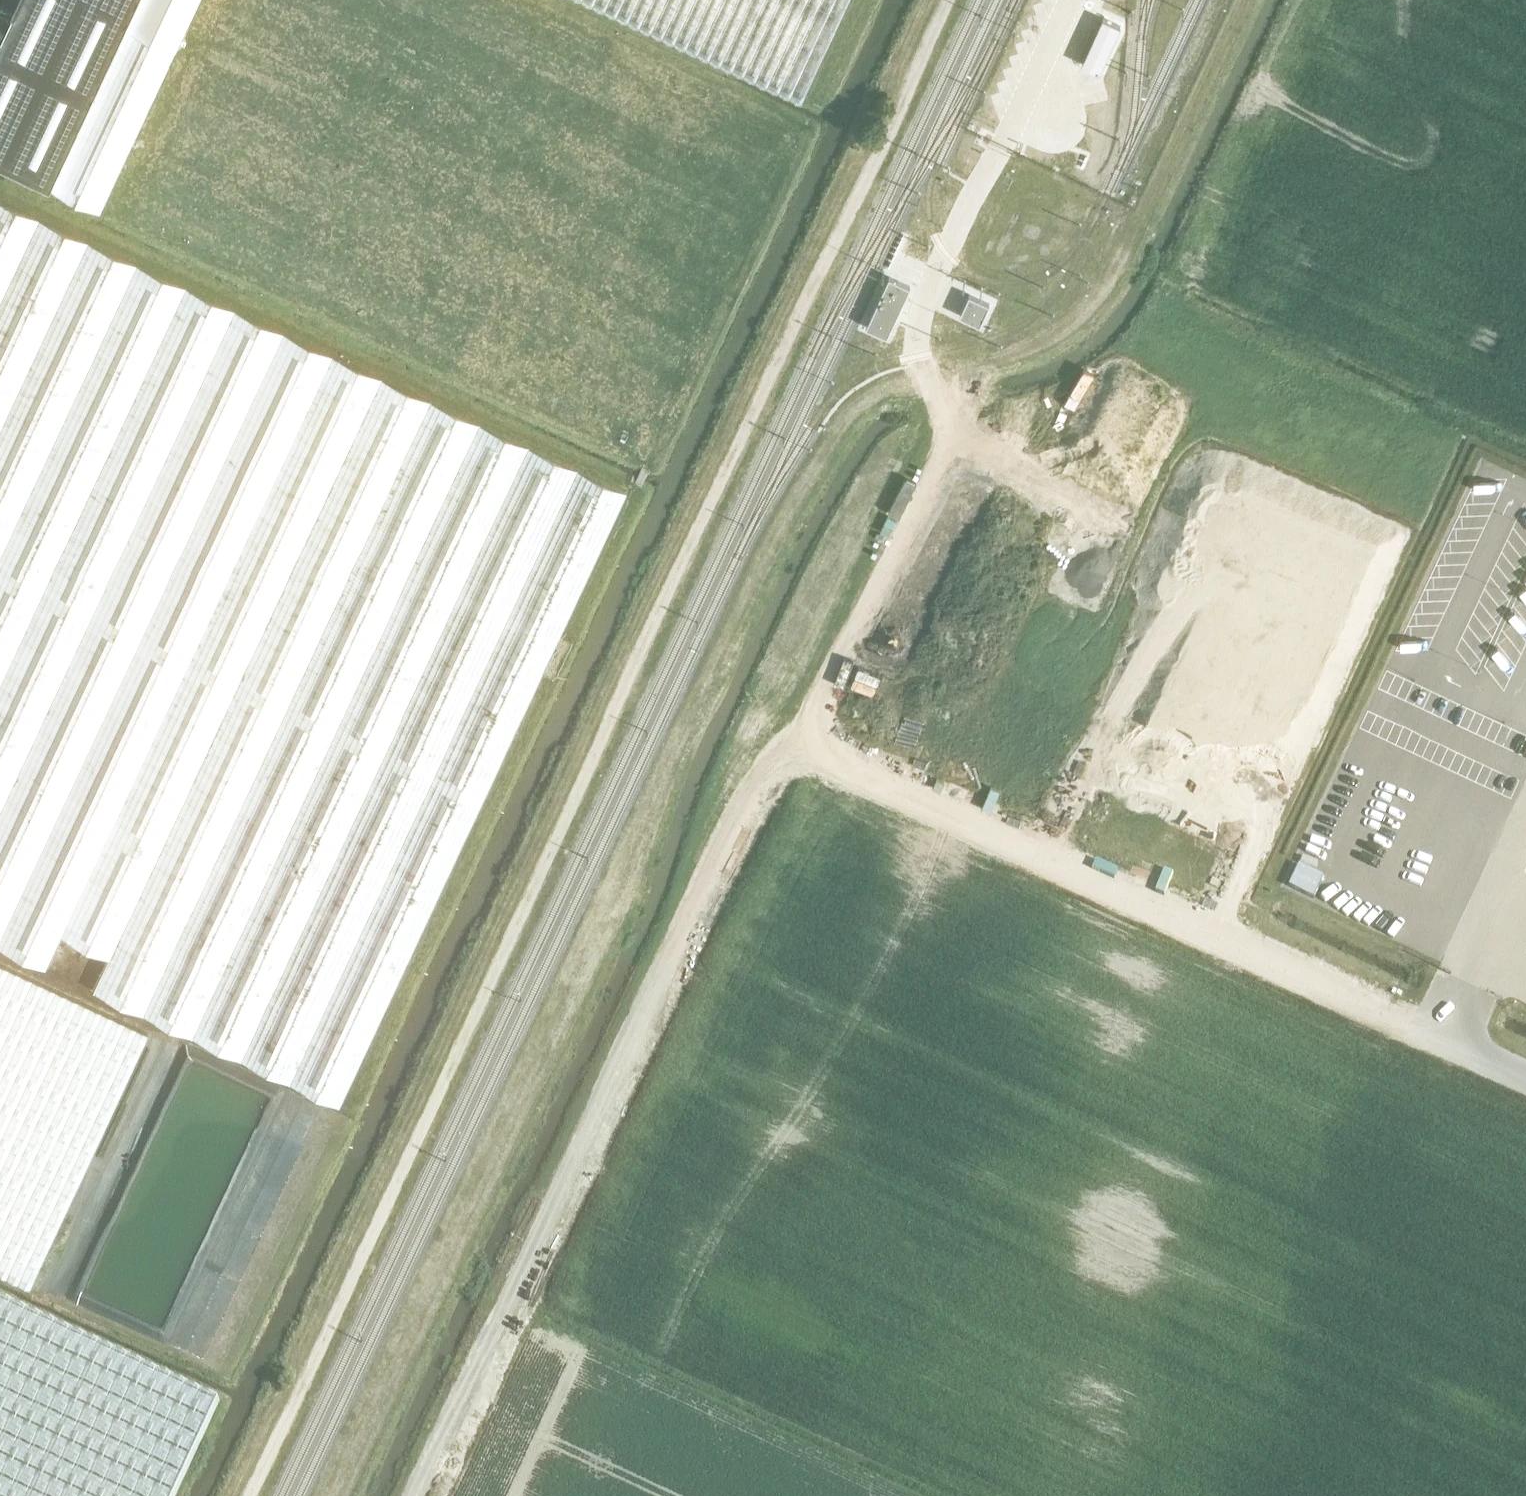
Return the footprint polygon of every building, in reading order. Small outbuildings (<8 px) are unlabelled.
[(14,12),(0,42),(0,163),(100,213),(199,0),(20,0),(14,12)] [(802,99),(848,0),(591,0),(802,99)] [(1103,16),(1082,62),(1100,70),(1121,25),(1103,16)] [(45,966),(60,934),(108,956),(93,989),(338,1103),(625,491),(429,399),(0,199),(0,945),(45,966)] [(889,275),(866,325),(887,335),(910,285),(889,275)] [(970,293),(960,314),(980,323),(990,302),(970,293)] [(1317,896),(1326,873),(1304,864),(1295,888),(1317,896)] [(29,1285),(146,1034),(0,964),(0,1271),(29,1285)] [(219,1403),(0,1301),(0,1495),(176,1495),(219,1403)]
